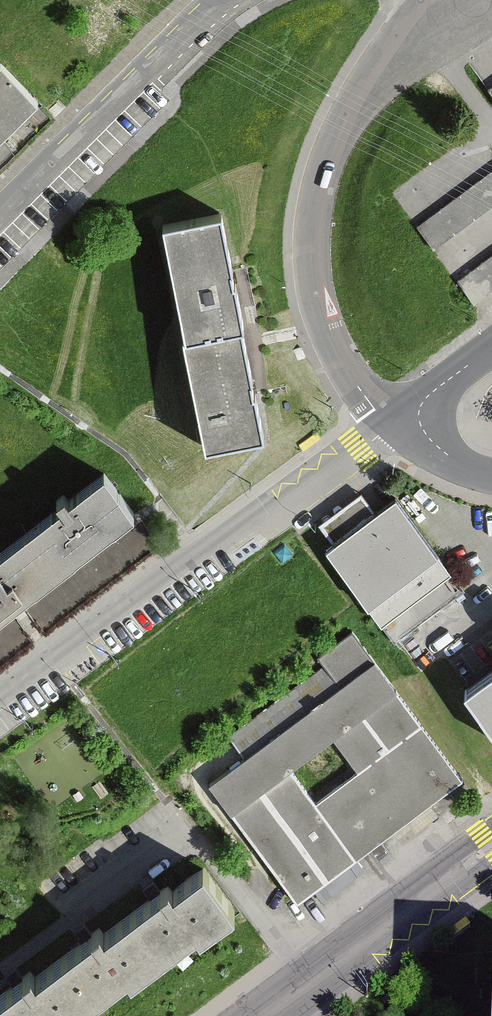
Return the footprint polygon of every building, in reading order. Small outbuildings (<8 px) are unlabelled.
[(1,63),(0,64),(0,128),(33,95),(1,63)] [(11,162),(20,153),(55,117),(33,95),(0,128),(0,172),(11,162)] [(417,226),(434,248),(491,205),(491,170),(417,226)] [(221,213),(163,225),(185,334),(242,326),(244,325),(235,282),(233,283),(232,277),(231,271),(233,270),(221,213)] [(457,280),(474,303),(491,289),(491,255),(457,280)] [(185,334),(182,335),(205,447),(264,436),(255,392),(253,393),(252,387),(251,381),(253,380),(242,326),(185,334)] [(302,348),(295,350),(298,361),(306,358),(302,348)] [(60,506),(25,533),(56,572),(99,539),(134,512),(104,473),(68,500),(64,494),(56,501),(60,506)] [(440,556),(396,497),(376,512),(362,492),(319,524),(333,544),(326,549),(370,608),(382,624),(395,641),(465,590),(451,572),(440,556)] [(144,524),(27,614),(44,636),(161,546),(144,524)] [(20,600),(56,572),(25,533),(0,553),(0,615),(20,600)] [(0,634),(0,669),(35,643),(18,621),(0,634)] [(356,858),(376,843),(463,779),(398,693),(376,662),(352,631),(317,657),(324,666),(229,736),(245,758),(210,784),(232,814),(298,902),(313,890),(356,858)] [(465,691),(491,727),(491,671),(465,691)] [(356,858),(313,890),(319,898),(362,866),(356,858)] [(84,924),(74,932),(81,942),(35,976),(36,977),(35,978),(30,971),(23,977),(16,968),(5,976),(12,986),(0,995),(0,1008),(6,1015),(72,1015),(127,975),(131,980),(196,931),(200,936),(235,910),(203,867),(173,889),(174,891),(173,891),(168,884),(160,890),(154,881),(143,889),(150,899),(104,933),(105,934),(104,935),(99,928),(91,933),(84,924)]
